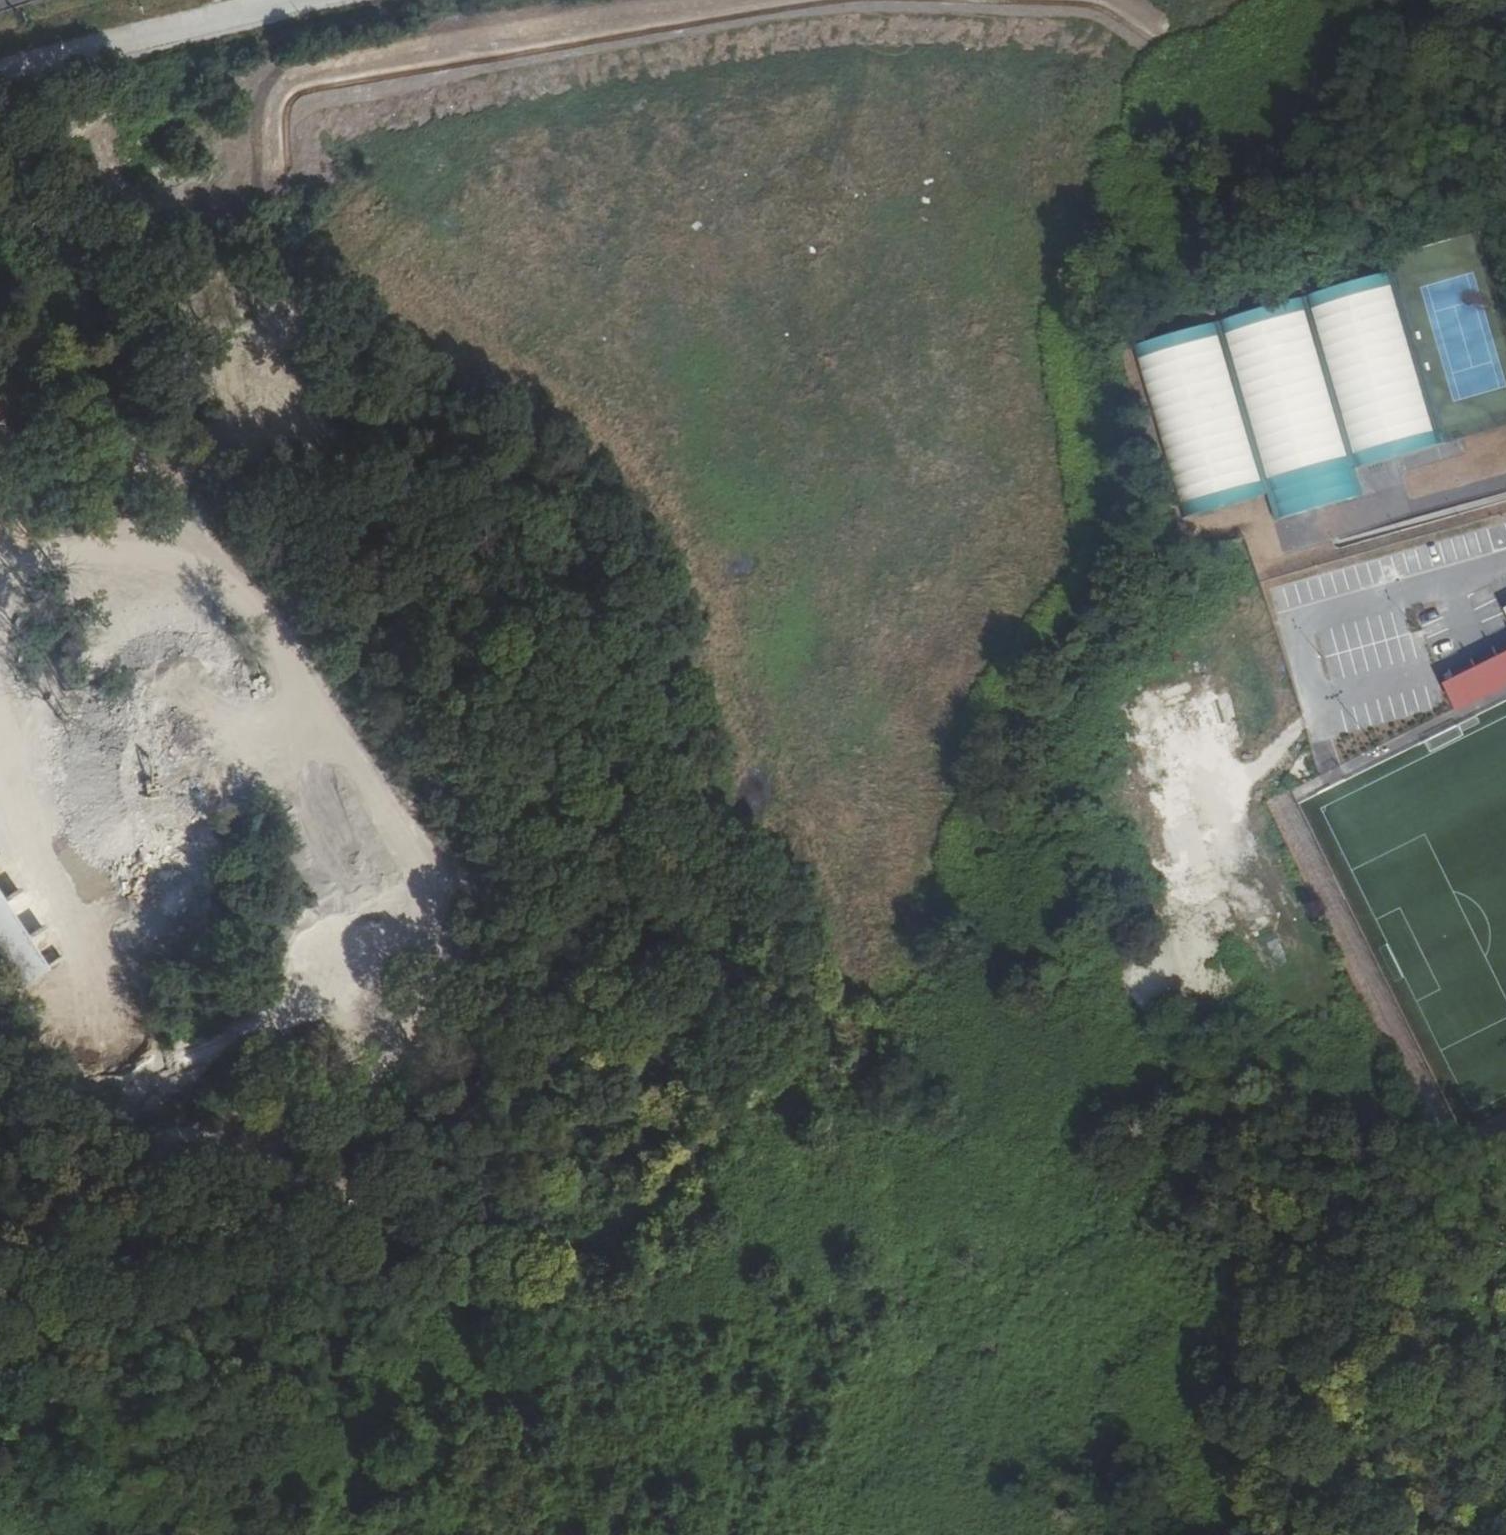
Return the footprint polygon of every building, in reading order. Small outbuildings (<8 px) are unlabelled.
[(1276,521),(1283,519),(1276,493),(1348,473),(1355,500),(1363,498),(1356,472),(1423,453),(1442,449),(1437,429),(1396,275),(1135,344),(1182,518),(1269,495),(1276,521)] [(1348,473),(1276,493),(1283,519),(1355,500),(1348,473)] [(1448,683),(1458,711),(1505,688),(1505,653),(1448,683)] [(1202,700),(1209,724),(1236,717),(1230,693),(1202,700)] [(1167,746),(1138,755),(1148,786),(1177,777),(1167,746)] [(12,993),(46,975),(0,892),(0,972),(12,993)]
